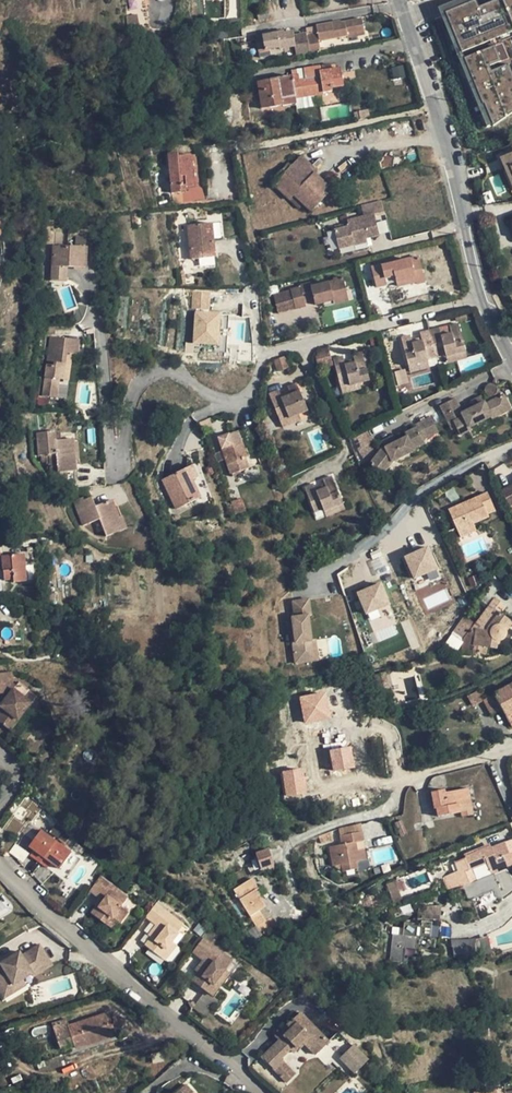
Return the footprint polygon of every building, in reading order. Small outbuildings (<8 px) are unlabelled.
[(477,0),(446,13),(463,53),(511,32),(511,0),(497,0),(480,7),(477,0)] [(258,20),(270,19),(268,10),(257,11),(258,20)] [(127,14),(128,28),(139,28),(137,14),(127,14)] [(364,32),(362,19),(340,22),(316,26),(316,27),(317,34),(307,35),(310,54),(321,53),(319,42),(347,37),(347,35),(364,32)] [(307,35),(317,34),(316,27),(306,29),(306,34),(307,35)] [(228,30),(223,30),(224,40),(241,38),(240,29),(228,30)] [(296,57),(310,54),(307,35),(306,34),(293,36),(293,32),(284,33),(284,32),(256,37),(258,53),(259,52),(267,51),(279,49),(294,47),(296,57)] [(496,47),(465,59),(484,105),(485,104),(494,126),(511,113),(511,72),(509,65),(492,72),(490,66),(502,61),(496,47)] [(343,87),(343,82),(340,67),(330,69),(322,71),(321,66),(320,66),(307,68),(303,68),(304,73),(298,74),(291,76),(296,103),(297,103),(296,98),(313,95),(321,93),(332,91),(332,89),(338,88),(343,87)] [(291,76),(257,82),(262,110),(296,103),(291,76)] [(313,95),(315,106),(323,105),(321,93),(313,95)] [(296,98),(297,103),(298,109),(315,106),(313,95),(296,98)] [(231,123),(233,110),(224,109),(222,122),(231,123)] [(354,113),(356,121),(361,120),(370,118),(368,110),(354,113)] [(500,157),(505,168),(510,166),(511,170),(511,152),(500,157)] [(167,155),(171,194),(181,192),(181,186),(194,185),(191,156),(178,157),(178,153),(167,155)] [(311,212),(332,190),(315,173),(317,171),(301,156),(290,167),(288,164),(276,177),(278,179),(273,185),(299,210),(304,205),(311,212)] [(334,230),(338,250),(354,246),(353,242),(365,239),(379,236),(375,217),(385,215),(382,201),(361,206),(363,216),(347,220),(348,227),(334,230)] [(212,223),(188,226),(191,260),(215,257),(212,223)] [(87,247),(53,246),(52,267),(66,267),(86,268),(87,247)] [(371,268),(376,287),(396,282),(397,287),(416,282),(415,278),(423,275),(418,257),(382,266),(382,265),(371,268)] [(415,278),(416,282),(417,285),(425,282),(423,275),(415,278)] [(332,296),(347,292),(342,277),(333,279),(333,281),(311,287),(310,283),(300,286),(300,287),(290,290),(272,295),(277,313),(295,309),(306,306),(305,303),(314,301),(315,305),(323,303),(333,300),(332,296)] [(192,309),(210,309),(210,290),(192,290),(192,309)] [(333,300),(334,304),(349,300),(347,292),(332,296),(333,300)] [(204,326),(223,328),(224,322),(202,319),(201,323),(204,323),(204,326)] [(198,348),(217,350),(218,342),(221,342),(223,328),(204,326),(204,323),(201,323),(198,348)] [(439,328),(430,330),(437,358),(445,356),(446,358),(466,353),(458,323),(449,326),(451,333),(441,336),(439,328)] [(449,325),(439,328),(441,336),(451,333),(449,326),(449,325)] [(410,335),(401,337),(408,367),(428,362),(428,360),(437,358),(430,330),(420,332),(421,338),(422,340),(412,343),(411,340),(410,335)] [(79,340),(50,336),(43,396),(57,398),(59,379),(63,380),(66,365),(67,354),(72,355),(77,355),(79,340)] [(253,346),(239,344),(237,357),(253,359),(253,346)] [(318,370),(333,366),(328,347),(316,350),(317,355),(314,356),(318,370)] [(360,383),(370,381),(362,352),(352,354),(355,362),(345,365),(343,357),(333,359),(340,385),(348,382),(349,386),(360,383)] [(466,353),(446,358),(447,364),(467,359),(466,353)] [(283,357),(274,360),(278,372),(287,369),(283,357)] [(428,362),(408,367),(410,373),(429,368),(428,362)] [(348,382),(340,385),(342,394),(361,389),(360,383),(349,386),(348,382)] [(308,411),(296,383),(287,387),(289,392),(290,395),(281,398),(280,395),(278,390),(268,394),(279,420),(288,416),(289,419),(299,415),(308,411)] [(462,413),(455,398),(440,406),(452,430),(456,428),(460,435),(471,430),(470,428),(490,417),(491,419),(510,410),(503,395),(501,396),(496,387),(495,386),(494,385),(492,384),(490,384),(489,384),(487,385),(486,386),(486,388),(485,389),(484,390),(485,391),(485,392),(490,402),(485,404),(484,402),(473,408),(462,413)] [(473,408),(484,402),(481,396),(470,402),(473,408)] [(301,420),(299,415),(289,419),(291,424),(301,420)] [(282,428),(291,424),(289,419),(288,416),(279,420),(282,428)] [(213,426),(209,418),(199,423),(202,431),(213,426)] [(438,432),(431,418),(414,426),(416,428),(404,434),(406,437),(385,448),(384,446),(380,451),(372,462),(370,464),(371,467),(381,475),(392,462),(414,451),(413,449),(425,443),(423,440),(438,432)] [(244,449),(238,431),(218,439),(222,451),(225,460),(231,475),(249,469),(245,458),(249,457),(246,449),(244,449)] [(37,433),(38,456),(46,455),(46,465),(50,464),(51,473),(67,472),(76,471),(74,439),(61,440),(56,441),(55,434),(55,432),(37,433)] [(380,451),(372,441),(362,449),(372,462),(380,451)] [(225,460),(222,451),(213,454),(216,463),(225,460)] [(189,467),(184,469),(190,481),(193,480),(195,479),(189,467)] [(176,510),(201,497),(193,480),(190,481),(184,469),(162,480),(176,510)] [(67,472),(51,473),(52,480),(68,478),(67,472)] [(314,484),(304,487),(314,513),(323,509),(324,512),(343,504),(332,476),(322,480),(325,487),(316,491),(314,484)] [(500,491),(509,507),(511,505),(511,485),(500,491)] [(496,511),(487,492),(448,510),(457,531),(473,524),(489,517),(488,515),(496,511)] [(74,501),(83,526),(99,519),(104,530),(121,524),(119,518),(112,500),(95,507),(92,498),(84,501),(83,498),(74,501)] [(345,509),(343,504),(324,512),(326,517),(345,509)] [(317,520),(326,517),(324,512),(323,509),(314,513),(317,520)] [(121,524),(104,530),(106,537),(126,529),(124,523),(121,524)] [(473,524),(457,531),(460,538),(476,531),(473,524)] [(404,554),(412,579),(427,574),(429,580),(440,577),(430,546),(404,554)] [(24,554),(2,556),(4,580),(13,580),(14,583),(26,581),(24,554)] [(365,614),(390,604),(381,581),(356,591),(365,614)] [(293,598),(294,615),(315,614),(314,596),(293,598)] [(489,648),(496,649),(497,641),(500,641),(502,640),(504,639),(506,636),(507,634),(506,631),(506,629),(504,627),(510,620),(500,614),(506,606),(495,598),(475,625),(463,616),(453,631),(463,639),(461,654),(473,656),(474,652),(486,654),(487,648),(489,648)] [(294,615),(296,640),(316,638),(315,614),(294,615)] [(316,638),(296,640),(292,640),(294,663),(321,661),(319,638),(316,638)] [(10,730),(31,703),(24,697),(29,690),(19,682),(13,689),(12,672),(0,673),(0,694),(10,693),(0,706),(3,709),(0,713),(0,722),(10,730)] [(484,700),(492,715),(502,709),(511,727),(511,684),(484,700)] [(299,695),(304,723),(331,718),(327,691),(299,695)] [(473,706),(484,700),(479,691),(468,697),(473,706)] [(330,748),(332,770),(354,768),(353,746),(330,748)] [(307,793),(302,767),(281,771),(286,797),(307,793)] [(471,802),(468,788),(445,793),(445,790),(435,792),(431,792),(434,809),(436,809),(438,817),(461,812),(459,805),(471,802)] [(459,805),(461,812),(461,816),(473,814),(471,802),(459,805)] [(340,836),(363,832),(361,824),(339,828),(340,836)] [(76,851),(43,827),(25,852),(49,870),(54,863),(63,869),(76,851)] [(366,860),(364,849),(357,851),(356,843),(359,842),(362,842),(364,841),(363,832),(340,836),(342,845),(329,847),(333,866),(341,865),(343,872),(358,869),(356,862),(366,860)] [(364,849),(362,842),(359,842),(356,843),(357,851),(364,849)] [(462,887),(470,884),(465,871),(473,869),(488,863),(496,859),(509,854),(504,842),(492,847),(492,846),(475,853),(475,854),(455,862),(458,871),(460,874),(448,879),(453,891),(462,887)] [(272,848),(257,853),(263,871),(278,866),(272,848)] [(498,863),(489,867),(493,875),(507,870),(509,869),(506,860),(498,863)] [(477,881),(473,869),(465,871),(470,884),(477,881)] [(507,870),(493,875),(477,881),(470,884),(462,887),(467,900),(499,887),(503,899),(511,891),(511,877),(507,870)] [(443,877),(444,880),(448,879),(460,874),(458,871),(443,877)] [(100,876),(90,891),(100,898),(103,901),(99,907),(97,906),(91,913),(104,922),(109,915),(117,921),(120,923),(129,911),(122,906),(128,898),(100,876)] [(260,911),(266,907),(256,891),(258,889),(251,879),(233,890),(261,935),(277,926),(272,917),(266,921),(260,911)] [(449,892),(453,891),(448,879),(444,880),(449,892)] [(395,881),(386,884),(394,906),(403,903),(395,881)] [(134,885),(129,892),(136,897),(141,890),(134,885)] [(156,903),(145,917),(156,925),(148,935),(151,938),(145,945),(156,954),(162,946),(166,950),(173,942),(179,934),(177,933),(184,925),(156,903)] [(439,921),(441,907),(419,907),(417,919),(439,921)] [(383,960),(403,963),(403,957),(420,959),(422,949),(438,951),(441,922),(439,921),(417,919),(416,926),(405,924),(403,937),(386,935),(383,960)] [(232,961),(203,939),(193,952),(203,960),(206,963),(198,973),(192,980),(213,996),(237,964),(232,961)] [(476,954),(475,940),(453,943),(455,957),(476,954)] [(166,950),(171,953),(177,945),(173,942),(166,950)] [(40,945),(24,954),(22,950),(2,961),(5,965),(0,968),(0,992),(1,994),(14,986),(13,984),(22,978),(31,973),(34,971),(33,969),(49,960),(40,945)] [(162,946),(156,954),(164,961),(171,953),(166,950),(162,946)] [(52,965),(49,960),(33,969),(34,971),(31,973),(33,976),(52,965)] [(195,971),(198,973),(206,963),(203,960),(195,971)] [(3,998),(26,985),(22,978),(13,984),(14,986),(1,994),(3,998)] [(108,1012),(68,1025),(74,1044),(75,1048),(85,1045),(86,1046),(116,1036),(108,1012)] [(316,1055),(329,1042),(300,1012),(287,1025),(290,1029),(279,1040),(262,1057),(275,1070),(284,1062),(281,1059),(290,1050),(293,1053),(303,1043),(316,1055)] [(74,1044),(68,1025),(65,1018),(52,1023),(60,1049),(74,1044)] [(290,1029),(287,1025),(275,1037),(279,1040),(290,1029)] [(354,1073),(369,1059),(353,1043),(339,1058),(354,1073)] [(275,1070),(275,1071),(287,1083),(296,1075),(284,1062),(275,1070)] [(188,1083),(176,1092),(197,1092),(188,1083)]
